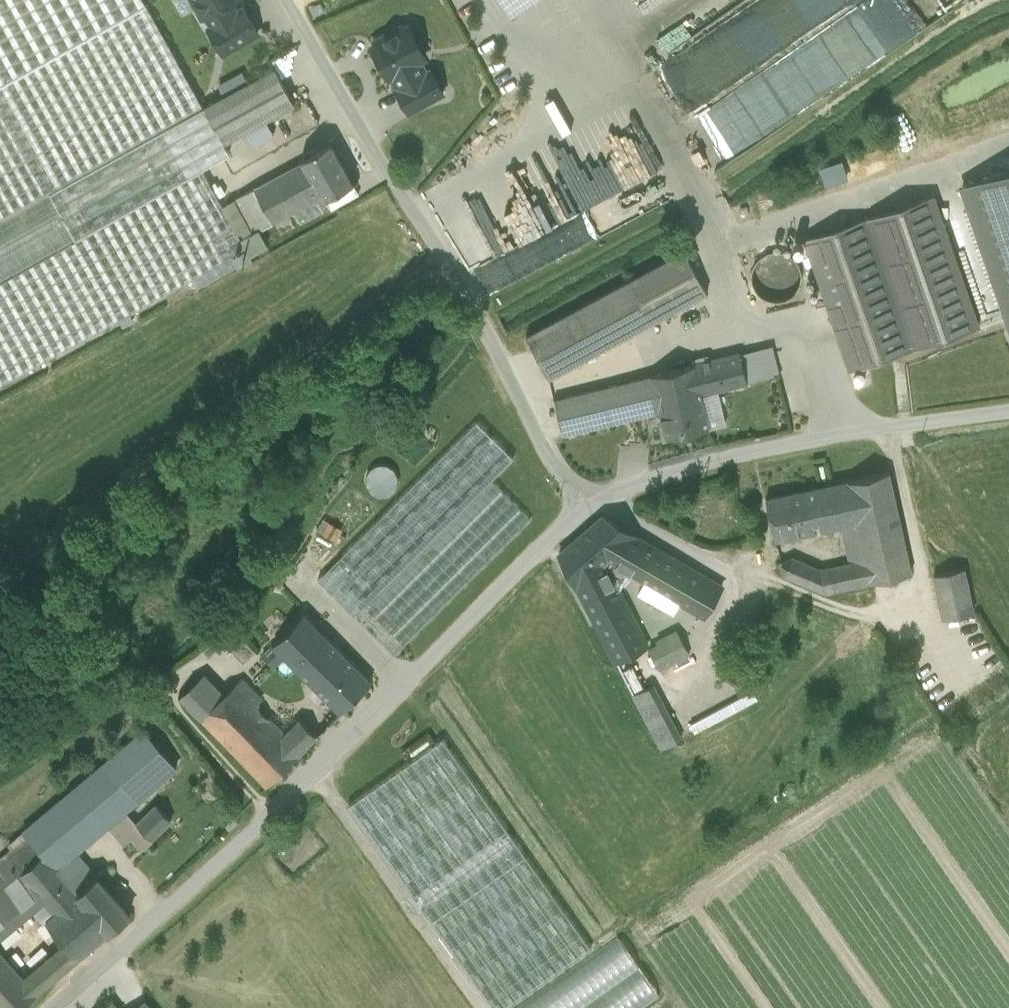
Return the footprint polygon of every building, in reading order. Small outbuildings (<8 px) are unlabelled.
[(147,5),(144,0),(0,0),(0,87),(147,5)] [(214,26),(237,13),(230,2),(233,0),(198,0),(214,26)] [(527,0),(506,0),(512,10),(527,0)] [(737,8),(731,15),(731,27),(693,52),(704,61),(722,60),(734,78),(822,21),(835,31),(833,33),(845,32),(840,28),(830,13),(850,0),(727,0),(737,8)] [(0,87),(0,386),(193,279),(247,249),(223,205),(203,169),(229,154),(224,143),(204,108),(147,5),(0,87)] [(214,26),(209,29),(223,52),(258,32),(244,9),(237,13),(214,26)] [(408,25),(405,27),(401,24),(391,29),(391,35),(372,45),(389,77),(391,76),(397,88),(427,72),(420,59),(426,56),(408,25)] [(759,133),(890,52),(873,25),(859,34),(858,31),(830,49),(826,42),(756,85),(764,99),(746,110),(759,133)] [(275,68),(204,108),(224,143),(295,104),(275,68)] [(241,70),(218,84),(223,92),(246,79),(241,70)] [(397,88),(397,89),(409,111),(443,92),(431,70),(427,72),(397,88)] [(682,124),(450,246),(491,312),(711,189),(718,184),(682,124)] [(331,143),(301,159),(323,195),(325,199),(325,198),(353,183),(331,143)] [(303,162),(254,188),(272,222),(273,222),(323,195),(303,162)] [(967,194),(1008,317),(1008,180),(967,194)] [(353,183),(325,198),(331,209),(359,193),(353,183)] [(254,188),(223,205),(247,249),(193,279),(197,288),(238,265),(236,262),(268,244),(259,228),(272,222),(254,188)] [(932,194),(867,217),(912,349),(978,326),(932,194)] [(323,195),(273,222),(280,236),(331,209),(325,198),(325,199),(323,195)] [(867,217),(804,238),(850,371),(912,349),(867,217)] [(781,304),(806,271),(773,245),(748,278),(781,304)] [(686,249),(633,278),(656,319),(708,290),(686,249)] [(656,319),(633,278),(527,336),(550,377),(656,319)] [(772,346),(740,354),(747,382),(779,375),(772,346)] [(723,358),(651,376),(659,408),(702,398),(701,393),(747,382),(740,354),(738,355),(737,352),(722,355),(723,358)] [(651,376),(554,400),(563,435),(660,411),(659,408),(651,376)] [(702,398),(659,408),(660,411),(667,440),(709,429),(703,404),(702,398)] [(703,404),(709,429),(734,423),(728,398),(703,404)] [(477,421),(318,580),(357,620),(494,483),(491,481),(514,458),(477,421)] [(890,471),(848,480),(857,522),(870,582),(912,573),(890,471)] [(848,480),(801,490),(809,532),(843,525),(857,522),(848,480)] [(494,483),(357,620),(394,657),(531,520),(494,483)] [(801,490),(766,497),(775,540),(809,532),(801,490)] [(603,518),(561,555),(598,626),(628,610),(615,584),(607,570),(628,532),(603,518)] [(341,529),(324,519),(316,532),(333,542),(341,529)] [(857,522),(843,525),(851,562),(856,585),(870,582),(857,522)] [(691,568),(628,532),(607,570),(615,584),(632,594),(638,584),(644,588),(647,583),(674,598),(691,568)] [(814,564),(793,555),(781,561),(784,573),(806,583),(814,564)] [(851,562),(821,568),(814,564),(806,583),(826,592),(856,585),(851,562)] [(963,567),(933,574),(943,618),(973,611),(963,567)] [(720,584),(691,568),(674,598),(674,599),(703,615),(720,584)] [(628,610),(598,626),(616,661),(646,645),(628,610)] [(341,653),(303,616),(262,656),(274,669),(285,658),(313,686),(330,668),(327,666),(341,653)] [(678,632),(647,648),(658,670),(689,654),(678,632)] [(214,644),(203,653),(204,654),(170,681),(179,697),(203,675),(205,677),(214,669),(226,661),(214,644)] [(371,683),(341,653),(327,666),(330,668),(313,686),(341,714),(371,683)] [(203,675),(179,697),(200,719),(224,696),(205,677),(203,675)] [(253,691),(241,679),(236,684),(247,696),(253,691)] [(247,696),(236,684),(224,696),(200,719),(266,787),(301,752),(284,734),(247,696)] [(668,718),(652,687),(634,696),(660,746),(678,737),(668,718)] [(317,737),(300,719),(284,734),(301,752),(317,737)] [(106,762),(139,801),(176,769),(144,730),(106,762)] [(443,740),(348,806),(490,1007),(508,1007),(591,950),(443,740)] [(139,801),(106,762),(24,830),(44,854),(57,869),(77,853),(139,801)] [(157,806),(138,824),(152,839),(171,821),(157,806)] [(0,859),(0,892),(21,874),(44,854),(24,830),(9,843),(13,848),(0,859)] [(97,877),(77,853),(57,869),(78,893),(97,877)] [(57,869),(44,854),(21,874),(45,903),(55,914),(46,922),(78,960),(109,933),(77,894),(78,893),(57,869)] [(21,874),(0,892),(0,941),(45,903),(21,874)] [(130,915),(97,877),(78,893),(77,894),(109,933),(130,915)] [(518,1007),(645,1007),(659,998),(618,938),(518,1007)] [(38,994),(24,978),(0,950),(0,1007),(21,1007),(38,994)] [(51,956),(24,978),(38,994),(64,971),(51,956)]
